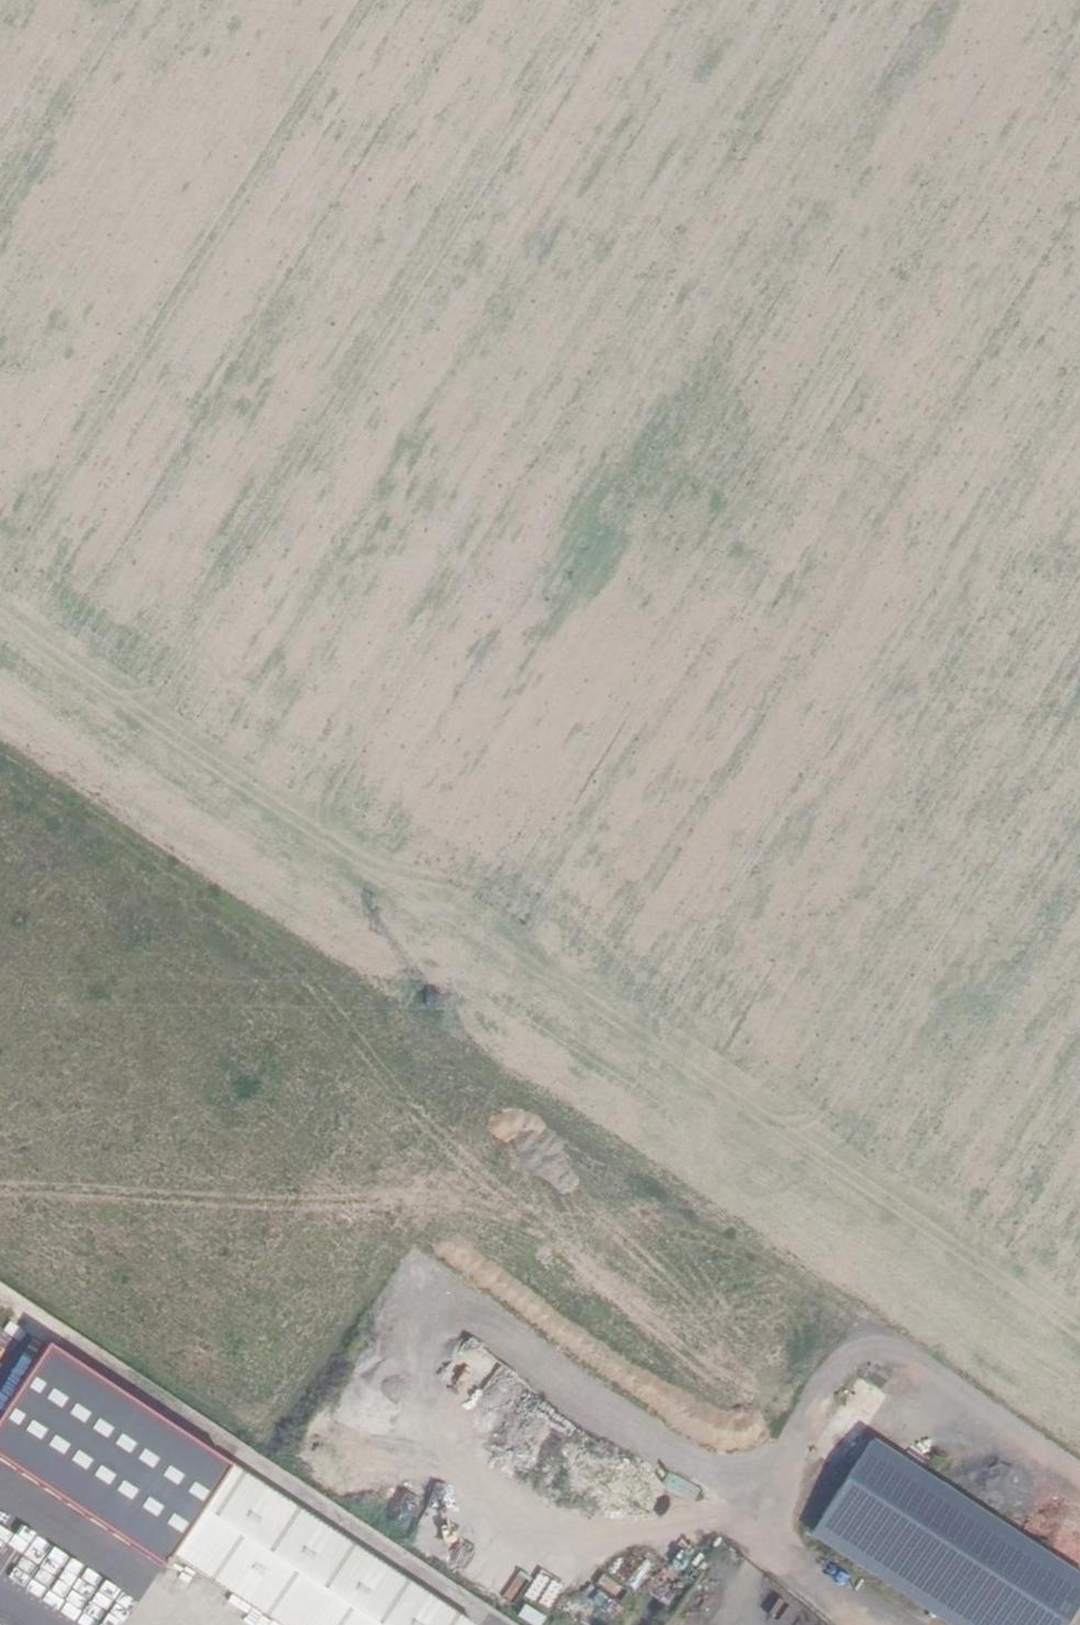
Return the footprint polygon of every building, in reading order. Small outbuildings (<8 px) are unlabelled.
[(438,1010),(438,994),(424,993),(423,1009),(438,1010)] [(986,1624),(1063,1624),(1079,1599),(1079,1579),(870,1445),(822,1520),(986,1624)] [(263,1477),(247,1466),(190,1552),(206,1562),(300,1624),(485,1624),(263,1477)] [(822,1520),(811,1538),(945,1624),(986,1624),(822,1520)] [(230,1596),(223,1610),(244,1619),(250,1605),(230,1596)]
